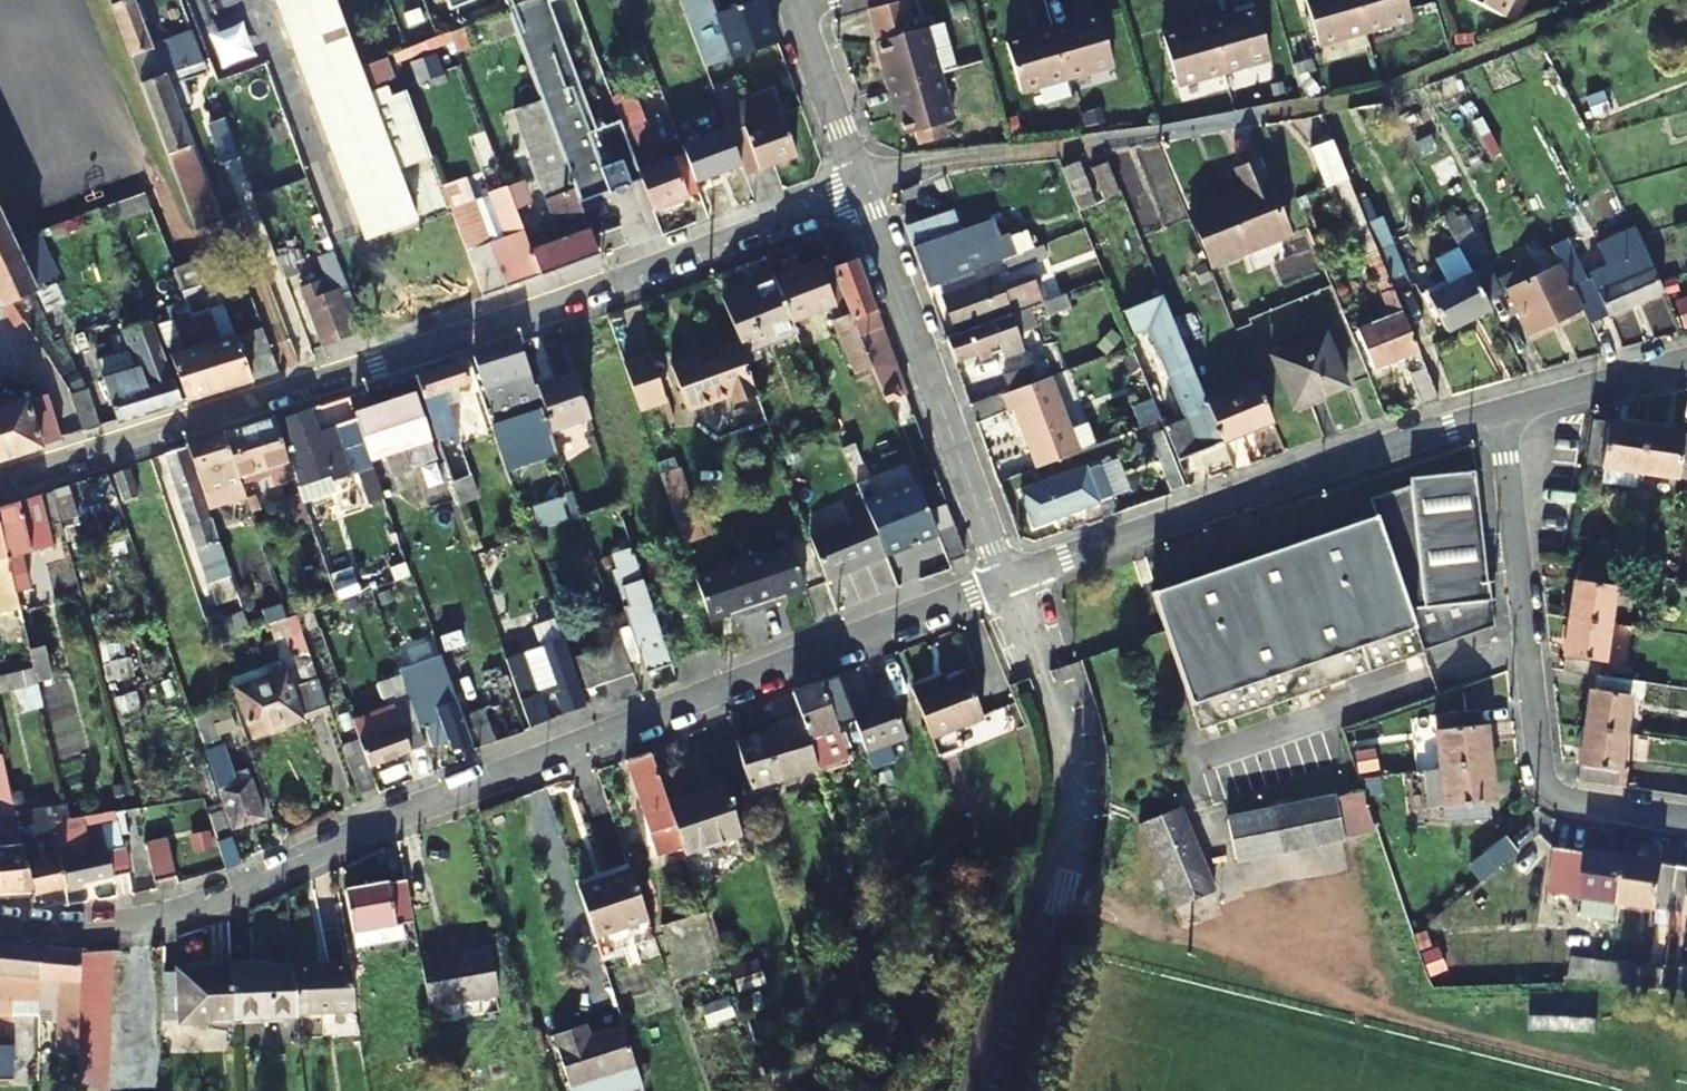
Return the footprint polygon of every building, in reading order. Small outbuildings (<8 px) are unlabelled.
[(121,34),(145,25),(136,0),(108,0),(121,34)] [(422,219),(403,170),(431,159),(406,90),(392,96),(389,85),(373,91),(362,65),(338,0),(281,0),(372,237),(422,219)] [(581,203),(630,185),(608,126),(596,131),(549,3),(548,0),(506,0),(509,8),(515,26),(542,97),(581,203)] [(763,0),(755,0),(688,22),(704,67),(777,41),(763,0)] [(1361,0),(1313,0),(1327,51),(1373,38),(1361,0)] [(1412,0),(1361,0),(1373,38),(1418,25),(1412,0)] [(1508,18),(1519,0),(1476,0),(1508,18)] [(891,92),(943,78),(930,33),(917,36),(908,4),(870,15),(879,47),(891,92)] [(487,36),(515,26),(509,8),(480,19),(487,36)] [(1278,67),(1263,14),(1216,29),(1231,80),(1278,67)] [(1118,74),(1104,22),(1058,35),(1072,86),(1118,74)] [(448,31),(454,45),(475,37),(470,23),(448,31)] [(152,43),(145,25),(121,34),(140,84),(164,76),(152,43)] [(164,76),(188,68),(204,62),(192,27),(152,43),(164,76)] [(1231,80),(1216,29),(1171,42),(1185,93),(1231,80)] [(1072,86),(1058,35),(1010,49),(1025,99),(1072,86)] [(436,56),(413,62),(418,83),(441,77),(436,56)] [(164,76),(177,107),(194,100),(187,81),(191,79),(188,68),(164,76)] [(177,182),(202,173),(177,107),(164,76),(140,84),(163,147),(177,182)] [(942,128),(955,124),(943,78),(891,92),(903,139),(916,135),(920,147),(945,141),(942,128)] [(720,111),(744,177),(797,158),(773,92),(720,111)] [(542,274),(600,252),(581,203),(542,97),(514,108),(559,228),(529,239),(542,274)] [(623,129),(630,150),(666,137),(659,116),(623,129)] [(206,124),(220,162),(239,155),(225,117),(206,124)] [(1330,191),(1339,187),(1350,183),(1333,143),(1313,150),(1330,191)] [(653,212),(688,199),(673,157),(638,170),(653,212)] [(1264,164),(1240,173),(1250,198),(1219,211),(1216,206),(1193,215),(1215,273),(1293,240),(1264,164)] [(1081,169),(1063,176),(1075,203),(1091,197),(1081,169)] [(1109,169),(1093,175),(1107,206),(1122,200),(1109,169)] [(202,173),(177,182),(195,230),(221,220),(202,173)] [(508,185),(488,192),(506,238),(492,244),(466,180),(442,189),(449,206),(458,231),(483,296),(542,274),(529,239),(508,185)] [(1350,183),(1339,187),(1393,320),(1361,333),(1376,371),(1421,354),(1393,287),(1368,225),(1350,183)] [(148,208),(142,192),(106,206),(112,222),(148,208)] [(10,301),(36,289),(12,239),(0,212),(0,306),(10,301)] [(993,223),(962,234),(954,213),(907,230),(930,292),(1005,263),(1020,256),(1010,232),(999,237),(993,223)] [(1413,278),(1388,216),(1368,225),(1393,287),(1413,278)] [(855,252),(850,236),(826,245),(832,260),(855,252)] [(285,268),(305,261),(298,245),(280,250),(285,268)] [(1020,256),(1005,263),(1009,275),(1049,260),(1045,247),(1020,256)] [(1428,292),(1449,333),(1492,311),(1488,304),(1471,272),(1459,247),(1438,259),(1443,269),(1433,274),(1439,286),(1428,292)] [(905,391),(855,252),(832,260),(832,262),(851,309),(875,371),(885,398),(905,391)] [(1582,312),(1591,330),(1662,296),(1658,287),(1641,253),(1586,278),(1576,259),(1559,267),(1582,312)] [(793,320),(837,302),(821,265),(819,260),(776,278),(793,320)] [(179,290),(197,284),(188,261),(170,267),(179,290)] [(837,302),(841,314),(851,309),(832,262),(821,265),(837,302)] [(1471,272),(1488,304),(1509,293),(1523,286),(1516,272),(1497,282),(1488,264),(1471,272)] [(1523,286),(1509,293),(1531,336),(1582,312),(1559,267),(1523,286)] [(740,341),(742,348),(795,325),(793,320),(776,278),(723,299),(740,341)] [(999,278),(946,298),(960,335),(1043,303),(1034,282),(1005,293),(999,278)] [(236,335),(235,333),(221,338),(209,309),(207,310),(197,284),(179,290),(184,303),(217,391),(279,371),(262,327),(236,335)] [(362,330),(346,288),(336,290),(353,334),(362,330)] [(322,345),(353,334),(336,290),(323,294),(321,289),(304,294),(322,345)] [(1684,330),(1686,329),(1686,295),(1676,299),(1684,330)] [(1167,435),(1181,467),(1230,448),(1213,409),(1167,298),(1125,315),(1135,339),(1150,334),(1189,425),(1167,435)] [(168,310),(173,323),(169,325),(180,355),(170,358),(186,401),(217,391),(184,303),(168,310)] [(224,305),(209,309),(221,338),(235,333),(224,305)] [(875,371),(851,309),(841,314),(835,316),(859,378),(875,371)] [(182,402),(148,316),(124,325),(140,365),(104,378),(119,422),(182,402)] [(1027,356),(1013,319),(949,344),(958,367),(984,356),(983,353),(1002,346),(1008,363),(1027,356)] [(170,358),(180,355),(169,325),(159,328),(170,358)] [(1326,338),(1274,360),(1296,411),(1350,390),(1326,338)] [(732,394),(735,403),(759,394),(742,348),(740,341),(717,349),(719,354),(704,359),(702,354),(673,364),(689,409),(732,394)] [(537,385),(537,383),(534,385),(519,343),(480,355),(490,383),(506,378),(523,427),(549,419),(537,385)] [(665,401),(650,356),(624,365),(640,410),(665,401)] [(457,363),(415,376),(450,476),(464,471),(440,398),(466,389),(457,363)] [(1036,368),(1008,378),(1013,393),(1041,382),(1036,368)] [(1442,403),(1429,373),(1414,379),(1425,409),(1442,403)] [(590,421),(574,374),(537,385),(549,419),(553,434),(590,421)] [(1039,470),(1079,456),(1053,382),(1008,398),(1014,416),(1019,414),(1039,470)] [(86,384),(70,388),(84,433),(102,427),(97,418),(86,384)] [(1276,428),(1260,388),(1213,409),(1230,448),(1276,428)] [(432,440),(416,393),(354,414),(356,420),(370,461),(385,456),(392,476),(411,469),(404,450),(432,440)] [(50,395),(0,410),(0,459),(64,439),(50,395)] [(382,498),(372,467),(370,461),(356,420),(316,433),(309,411),(276,423),(290,467),(296,487),(329,476),(331,481),(357,473),(367,504),(382,498)] [(275,420),(225,435),(241,484),(290,467),(276,423),(275,420)] [(225,435),(187,447),(206,501),(243,489),(241,484),(225,435)] [(1162,435),(1148,441),(1173,495),(1187,490),(1162,435)] [(1639,482),(1644,443),(1594,436),(1589,475),(1592,475),(1590,490),(1637,498),(1639,482)] [(1644,443),(1639,482),(1686,489),(1686,448),(1644,443)] [(220,543),(206,501),(187,447),(165,454),(199,551),(220,543)] [(1102,466),(1089,471),(1101,502),(1115,498),(1102,466)] [(130,471),(115,476),(125,501),(139,496),(130,471)] [(1102,505),(1101,502),(1089,471),(1023,496),(1037,529),(1102,505)] [(1410,490),(1370,503),(1376,522),(1152,598),(1199,737),(1423,660),(1422,658),(1493,634),(1489,588),(1486,588),(1474,478),(1468,478),(1466,472),(1442,481),(1410,483),(1410,490)] [(333,490),(331,481),(329,476),(296,487),(301,501),(333,490)] [(938,535),(918,483),(866,505),(870,516),(886,556),(887,559),(907,551),(906,548),(938,535)] [(70,485),(52,490),(60,519),(78,514),(70,485)] [(43,493),(21,500),(35,551),(57,545),(43,493)] [(560,499),(533,508),(539,527),(566,519),(560,499)] [(35,551),(21,500),(0,506),(0,534),(15,595),(29,591),(19,555),(35,551)] [(886,556),(870,516),(812,538),(828,582),(887,559),(886,556)] [(966,558),(956,530),(939,536),(950,564),(966,558)] [(8,648),(7,641),(26,637),(15,595),(0,534),(0,649),(8,648)] [(675,663),(632,539),(611,546),(631,606),(627,608),(649,671),(675,663)] [(744,560),(760,609),(777,603),(776,599),(806,588),(791,544),(744,560)] [(1594,574),(1615,577),(1617,560),(1596,556),(1594,574)] [(744,614),(760,609),(744,560),(696,576),(711,621),(742,610),(744,614)] [(1594,574),(1579,572),(1571,624),(1611,631),(1619,578),(1615,577),(1594,574)] [(320,623),(314,608),(296,615),(302,630),(320,623)] [(225,621),(223,617),(206,623),(214,644),(250,632),(244,615),(225,621)] [(288,618),(270,625),(276,639),(302,630),(296,615),(288,618)] [(1594,682),(1603,683),(1611,631),(1571,624),(1563,677),(1594,682)] [(562,629),(538,637),(560,714),(585,706),(562,629)] [(578,658),(589,688),(635,673),(624,642),(578,658)] [(476,743),(441,659),(421,666),(425,677),(439,672),(441,679),(428,684),(430,691),(428,692),(438,717),(426,722),(428,726),(424,728),(433,748),(450,742),(453,751),(476,743)] [(510,673),(528,724),(546,719),(528,668),(510,673)] [(345,747),(333,716),(309,725),(286,672),(238,691),(275,776),(345,747)] [(931,741),(959,730),(985,720),(968,676),(938,687),(937,683),(912,692),(931,741)] [(832,680),(791,694),(800,724),(813,763),(841,753),(828,713),(842,708),(832,680)] [(1603,683),(1594,682),(1587,732),(1626,739),(1632,703),(1647,705),(1649,690),(1603,683)] [(403,688),(408,702),(418,698),(413,685),(403,688)] [(890,698),(850,713),(865,753),(905,738),(890,698)] [(512,699),(470,714),(483,745),(523,729),(512,699)] [(366,752),(372,767),(425,747),(408,702),(355,721),(366,752)] [(1454,774),(1491,771),(1488,730),(1482,730),(1480,717),(1442,722),(1446,774),(1454,774)] [(739,741),(753,787),(816,769),(813,763),(800,724),(739,741)] [(197,732),(231,830),(268,818),(255,779),(241,783),(215,726),(197,732)] [(965,748),(959,730),(931,741),(939,758),(965,748)] [(1579,783),(1618,790),(1626,739),(1587,732),(1579,783)] [(372,767),(366,752),(350,758),(363,794),(379,787),(372,767)] [(685,845),(671,804),(653,752),(628,760),(660,854),(685,845)] [(31,895),(21,850),(1,754),(0,754),(0,899),(31,895)] [(1495,808),(1491,771),(1454,774),(1446,774),(1425,777),(1429,815),(1445,814),(1446,829),(1491,824),(1490,809),(1495,808)] [(685,845),(686,849),(706,842),(742,829),(727,785),(671,804),(685,845)] [(1362,793),(1331,799),(1226,819),(1233,861),(1339,843),(1376,836),(1362,793)] [(1217,892),(1194,838),(1181,808),(1142,826),(1156,857),(1178,909),(1217,892)] [(33,822),(38,846),(21,850),(31,895),(60,887),(70,819),(54,822),(51,809),(37,812),(38,820),(33,822)] [(70,819),(60,887),(131,876),(127,850),(82,858),(80,845),(125,837),(122,810),(107,813),(70,819)] [(172,817),(148,822),(155,861),(178,858),(172,817)] [(742,829),(706,842),(710,854),(747,841),(742,829)] [(227,869),(242,861),(234,837),(218,842),(227,869)] [(1620,909),(1627,866),(1577,858),(1570,900),(1586,903),(1582,919),(1618,925),(1620,909)] [(1672,917),(1680,875),(1627,866),(1620,909),(1672,917)] [(648,916),(633,869),(578,887),(593,934),(648,916)] [(1680,875),(1672,917),(1686,920),(1686,876),(1680,875)] [(416,922),(409,880),(347,892),(356,948),(406,941),(403,924),(416,922)] [(713,928),(706,909),(663,922),(670,942),(713,928)] [(655,934),(648,916),(593,934),(598,952),(655,934)] [(8,1053),(12,993),(38,994),(39,979),(41,947),(0,943),(0,1053),(8,1053)] [(429,996),(430,1006),(500,995),(492,946),(422,957),(429,996)] [(57,980),(55,1054),(77,1054),(81,954),(81,951),(41,947),(39,979),(57,980)] [(1542,953),(1532,952),(1531,963),(1541,963),(1542,953)] [(1573,953),(1570,973),(1686,992),(1686,972),(1573,953)] [(81,954),(77,1054),(77,1090),(108,1090),(113,955),(81,954)] [(295,970),(299,1015),(356,1010),(356,1009),(349,965),(295,970)] [(299,1015),(295,970),(232,971),(234,1017),(299,1015)] [(186,972),(186,1026),(234,1025),(234,1017),(232,971),(186,972)] [(567,1084),(633,1064),(622,1031),(591,1041),(589,1033),(585,1021),(551,1032),(567,1084)] [(589,1033),(591,1041),(622,1031),(620,1022),(589,1033)]
